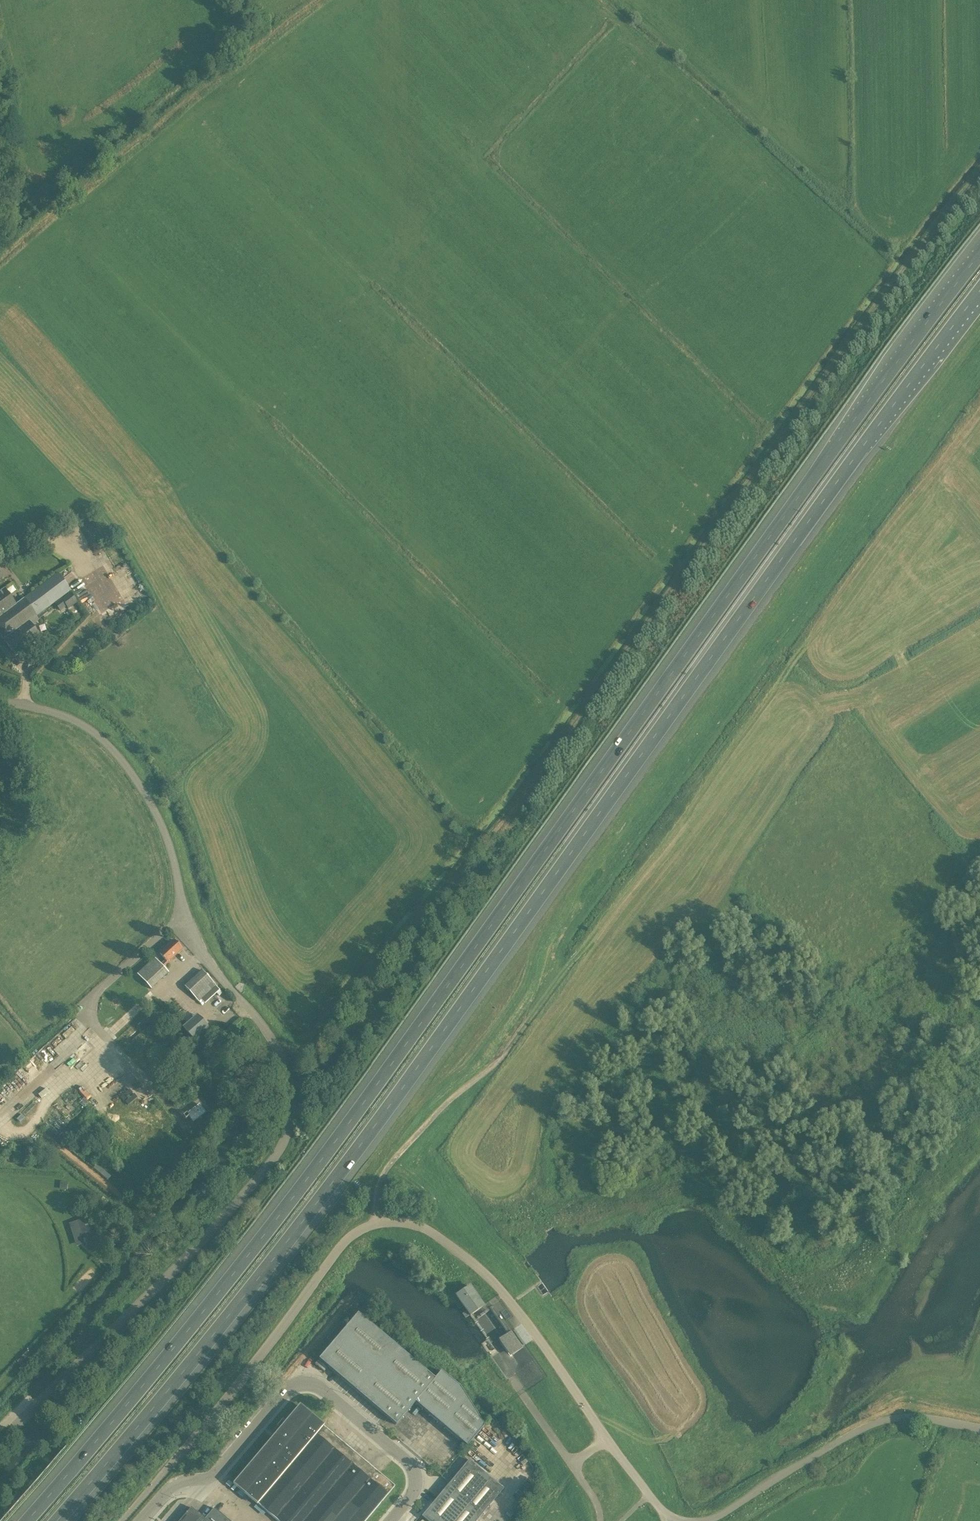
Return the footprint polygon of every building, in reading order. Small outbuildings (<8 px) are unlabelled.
[(36,616),(70,590),(57,573),(16,606),(4,590),(0,593),(0,635),(4,640),(36,616)] [(68,609),(70,608),(77,603),(70,593),(61,600),(66,606),(68,609)] [(66,606),(61,600),(55,604),(60,611),(66,606)] [(38,619),(36,616),(4,640),(16,656),(40,638),(31,625),(38,619)] [(182,948),(174,940),(159,954),(165,960),(161,964),(155,958),(137,974),(151,989),(168,973),(164,968),(170,962),(169,961),(182,948)] [(201,999),(215,986),(216,985),(202,971),(184,987),(198,1002),(201,999)] [(219,990),(215,986),(201,999),(205,1004),(219,990)] [(184,1018),(188,1023),(196,1016),(191,1011),(184,1018)] [(183,1027),(194,1040),(208,1027),(196,1015),(196,1016),(188,1023),(183,1027)] [(127,1103),(136,1096),(130,1088),(121,1094),(127,1103)] [(188,1116),(193,1122),(205,1113),(199,1104),(187,1113),(186,1113),(182,1116),(185,1119),(188,1116)] [(77,1221),(84,1244),(96,1240),(91,1225),(85,1227),(82,1219),(77,1221)] [(457,1295),(470,1315),(483,1306),(470,1286),(469,1287),(457,1295)] [(466,1446),(483,1426),(459,1388),(441,1372),(434,1379),(358,1314),(319,1359),(396,1425),(415,1402),(466,1446)] [(510,1356),(513,1355),(522,1348),(511,1331),(498,1340),(504,1348),(510,1356)] [(318,1360),(315,1364),(324,1372),(327,1368),(318,1360)] [(278,1520),(365,1520),(394,1487),(322,1425),(300,1406),(234,1484),(257,1503),(278,1520)] [(422,1516),(427,1520),(476,1520),(503,1489),(469,1460),(422,1516)] [(191,1508),(180,1520),(207,1520),(191,1508)]
